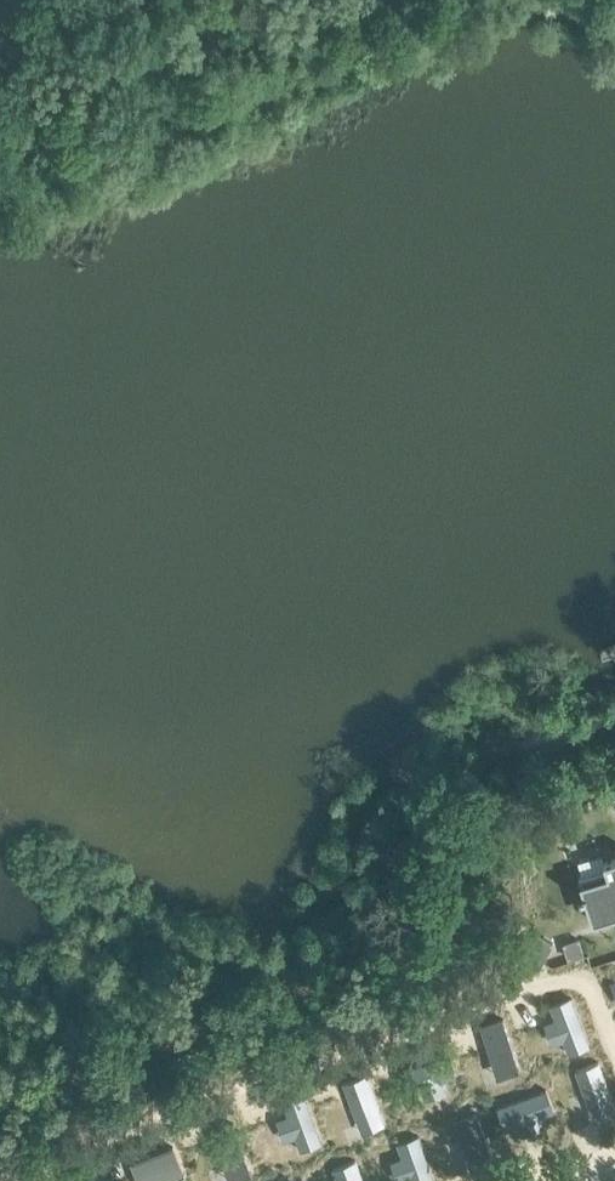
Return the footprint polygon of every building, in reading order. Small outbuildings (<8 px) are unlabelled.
[(579,875),(594,920),(614,913),(614,857),(605,860),(607,866),(579,875)] [(578,939),(564,944),(569,958),(583,953),(578,939)]
